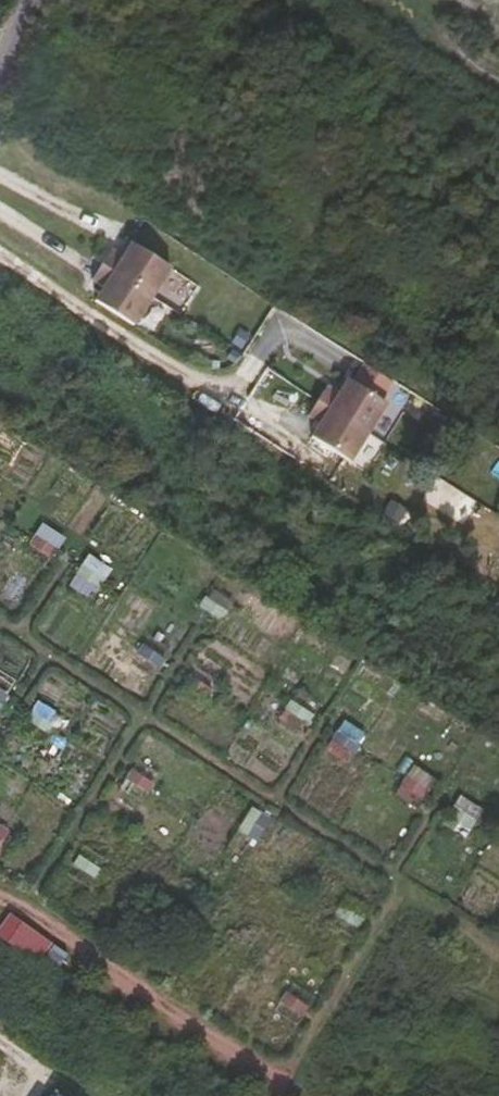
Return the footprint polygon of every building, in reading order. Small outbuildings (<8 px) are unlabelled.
[(103,265),(153,297),(172,268),(134,244),(125,258),(113,250),(103,265)] [(136,325),(153,297),(103,265),(94,280),(106,287),(97,301),(136,325)] [(319,402),(370,433),(387,405),(349,381),(341,394),(329,386),(319,402)] [(352,462),(370,433),(319,402),(310,417),(322,424),(313,438),(352,462)] [(10,519),(4,528),(26,542),(32,533),(10,519)] [(69,570),(75,561),(53,547),(48,556),(69,570)] [(172,587),(166,596),(188,610),(194,601),(172,587)] [(119,622),(113,631),(134,644),(140,636),(119,622)] [(162,650),(156,658),(178,672),(183,663),(162,650)] [(266,684),(260,693),(282,707),(287,698),(266,684)] [(15,705),(9,714),(31,728),(36,719),(15,705)] [(309,712),(304,721),(325,735),(331,726),(309,712)] [(385,761),(379,770),(400,784),(406,775),(385,761)] [(114,762),(108,772),(129,785),(135,776),(114,762)] [(428,789),(422,798),(444,811),(450,802),(428,789)] [(251,806),(237,827),(246,833),(260,812),(251,806)] [(61,845),(55,854),(76,867),(82,858),(61,845)] [(335,905),(329,914),(351,928),(356,919),(335,905)] [(13,915),(2,931),(53,966),(60,957),(51,950),(55,944),(13,915)] [(282,988),(276,996),(297,1010),(303,1001),(282,988)]
